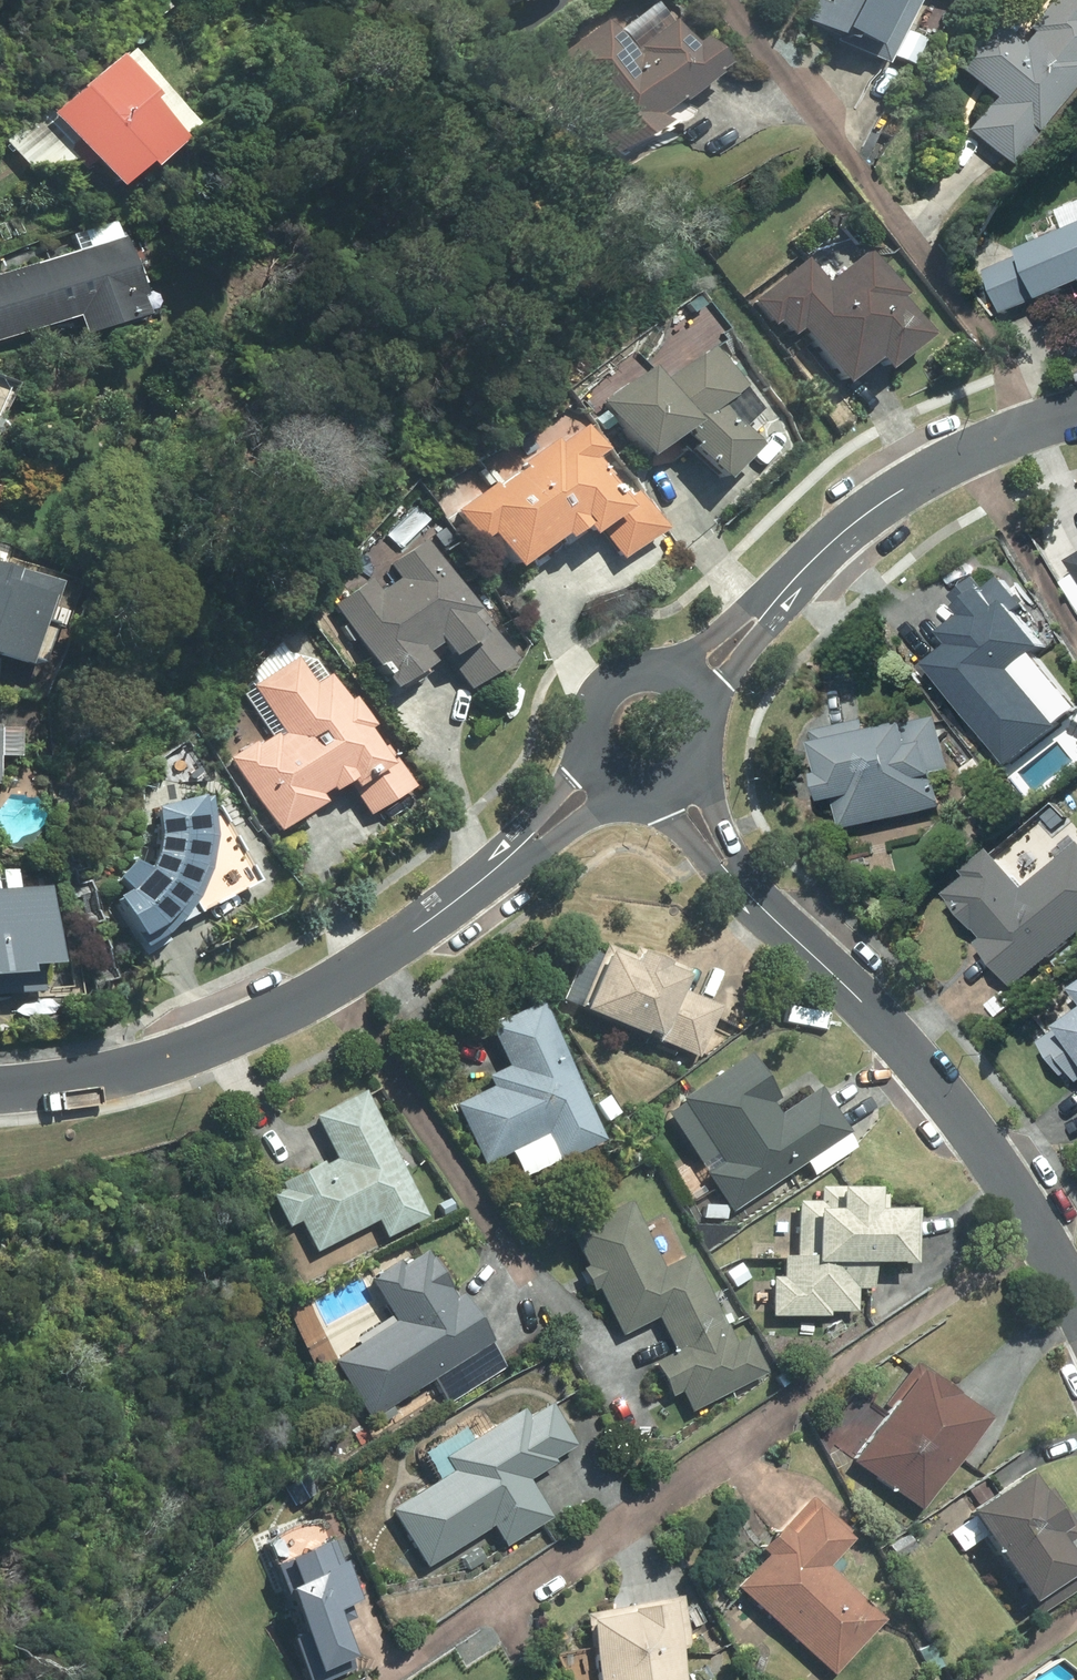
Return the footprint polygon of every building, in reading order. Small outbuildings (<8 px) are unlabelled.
[(573,56),(639,145),(668,123),(663,116),(729,67),(707,38),(699,44),(666,0),(659,0),(624,26),(620,20),(573,56)] [(838,35),(871,50),(895,0),(855,0),(838,35)] [(965,131),(1003,165),(1076,83),(1076,0),(1052,0),(1017,39),(991,15),(948,63),(992,101),(965,131)] [(26,167),(69,161),(102,199),(139,167),(147,176),(195,133),(125,52),(42,125),(32,114),(3,140),(26,167)] [(1004,316),(1076,289),(1076,207),(977,245),(1004,316)] [(0,276),(0,341),(70,320),(76,340),(138,322),(110,223),(82,231),(88,250),(0,276)] [(805,259),(752,300),(771,324),(784,313),(841,386),(870,363),(881,376),(928,340),(897,301),(902,297),(866,250),(823,283),(805,259)] [(635,462),(674,434),(711,488),(751,460),(738,442),(755,430),(703,355),(660,385),(644,363),(591,400),(635,462)] [(487,541),(510,576),(575,532),(580,540),(596,529),(615,557),(660,528),(636,492),(618,504),(588,460),(596,454),(578,427),(491,485),(480,468),(440,494),(476,549),(487,541)] [(367,584),(331,608),(387,693),(441,657),(462,688),(505,660),(425,539),(383,567),(393,583),(375,595),(367,584)] [(919,671),(947,705),(953,700),(1010,770),(1076,715),(1076,710),(1037,661),(1049,652),(1017,613),(1027,605),(1010,583),(994,596),(982,581),(958,601),(971,617),(946,637),(951,644),(919,671)] [(275,731),(227,762),(271,833),(315,807),(312,802),(341,785),(362,819),(408,790),(353,700),(342,707),(297,634),(238,670),(275,731)] [(865,725),(816,734),(828,804),(840,802),(846,831),(941,814),(930,757),(948,754),(942,722),(867,735),(865,725)] [(13,760),(14,727),(0,726),(0,760),(13,760)] [(122,890),(108,903),(135,951),(139,949),(142,947),(146,944),(150,942),(153,940),(157,937),(160,934),(164,931),(167,928),(170,925),(173,922),(176,919),(178,915),(181,912),(183,908),(186,905),(188,901),(189,900),(196,914),(254,885),(215,807),(202,814),(202,801),(146,811),(147,814),(148,817),(148,820),(149,823),(149,826),(149,829),(149,832),(149,835),(149,838),(149,841),(149,844),(148,847),(148,850),(147,853),(147,856),(146,858),(145,861),(144,864),(143,867),(141,870),(141,871),(129,860),(111,879),(122,890)] [(949,898),(984,941),(977,947),(1013,991),(1076,939),(1076,847),(1024,891),(997,859),(949,898)] [(17,982),(17,972),(46,972),(46,889),(13,889),(13,870),(0,870),(0,982),(17,982)] [(583,941),(558,1005),(699,1059),(720,1005),(671,986),(677,971),(629,952),(627,958),(583,941)] [(600,1143),(533,1006),(483,1030),(499,1062),(482,1070),(490,1085),(450,1105),(481,1167),(507,1154),(521,1182),(600,1143)] [(1042,1047),(1063,1074),(1069,1070),(1076,1080),(1076,1020),(1042,1047)] [(739,1055),(659,1110),(732,1216),(803,1167),(810,1179),(853,1149),(810,1087),(777,1110),(739,1055)] [(428,1219),(362,1090),(313,1115),(334,1156),(265,1191),(284,1227),(298,1220),(315,1254),(380,1221),(389,1239),(428,1219)] [(780,1280),(768,1279),(767,1316),(825,1318),(825,1313),(853,1314),(853,1291),(869,1291),(869,1267),(916,1268),(917,1210),(867,1209),(868,1190),(816,1188),(816,1204),(792,1204),(790,1254),(780,1254),(780,1280)] [(621,1202),(567,1233),(624,1333),(653,1317),(674,1354),(649,1368),(667,1400),(678,1393),(691,1417),(765,1375),(744,1339),(735,1344),(684,1253),(658,1267),(621,1202)] [(345,1342),(350,1350),(331,1362),(368,1421),(374,1417),(379,1425),(397,1413),(392,1405),(448,1370),(463,1393),(505,1367),(457,1292),(449,1297),(421,1253),(367,1287),(385,1316),(345,1342)] [(857,1400),(827,1442),(920,1510),(983,1423),(905,1366),(872,1411),(857,1400)] [(519,1411),(464,1444),(458,1433),(422,1454),(437,1480),(387,1511),(423,1571),(456,1552),(467,1569),(484,1558),(474,1541),(491,1530),(502,1548),(548,1520),(524,1481),(573,1452),(547,1408),(525,1421),(519,1411)] [(1017,1476),(959,1517),(1024,1608),(1073,1573),(1048,1538),(1057,1532),(1017,1476)] [(849,1541),(806,1499),(751,1555),(758,1561),(734,1586),(828,1678),(879,1627),(820,1570),(849,1541)] [(331,1545),(266,1571),(309,1677),(347,1662),(327,1611),(353,1600),(331,1545)] [(582,1621),(593,1679),(682,1679),(676,1651),(688,1649),(679,1602),(582,1621)]
